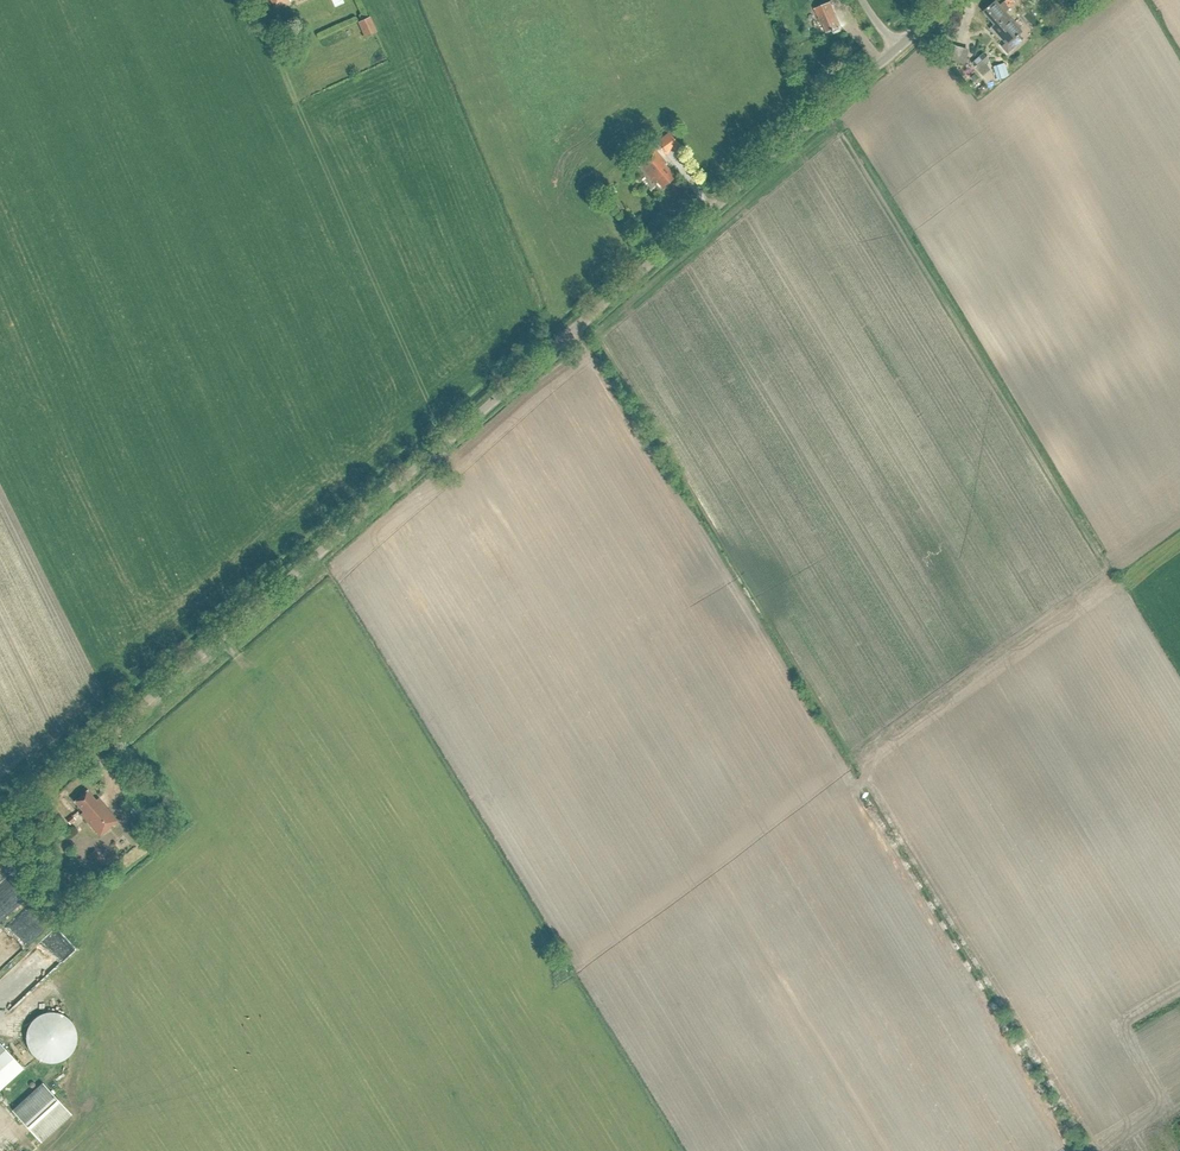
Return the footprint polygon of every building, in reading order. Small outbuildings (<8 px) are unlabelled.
[(274,9),(290,1),(290,0),(269,0),(274,9)] [(826,33),(842,26),(832,1),(812,9),(818,22),(821,21),(826,33)] [(982,1),(969,10),(974,17),(987,8),(982,1)] [(995,1),(984,10),(983,12),(993,24),(990,26),(991,27),(989,28),(992,32),(994,30),(1005,43),(1001,46),(1007,53),(1023,40),(1019,35),(1022,32),(1005,12),(1009,9),(1003,2),(999,5),(995,1)] [(377,25),(386,20),(381,11),(372,16),(377,25)] [(367,19),(358,23),(365,37),(374,33),(367,19)] [(1030,30),(1022,33),(1025,41),(1033,38),(1030,30)] [(990,62),(989,61),(990,60),(983,52),(971,63),(977,70),(977,71),(985,78),(991,72),(986,67),(990,62)] [(1004,61),(1010,75),(1019,71),(1012,57),(1004,61)] [(1002,66),(1001,66),(995,68),(999,81),(1006,79),(1002,66)] [(665,152),(677,144),(669,132),(657,141),(665,152)] [(662,189),(675,178),(664,166),(667,164),(653,148),(636,163),(654,184),(656,182),(662,189)] [(99,835),(117,820),(102,802),(98,804),(88,792),(75,803),(82,811),(79,813),(99,835)] [(65,819),(69,824),(75,819),(70,814),(65,819)] [(35,884),(20,870),(0,893),(0,899),(11,909),(35,884)] [(0,941),(0,949),(13,961),(54,917),(36,901),(0,941)] [(35,970),(43,967),(45,972),(50,978),(52,982),(58,989),(64,987),(70,993),(61,1002),(78,995),(71,974),(76,970),(64,937),(56,940),(32,963),(35,970)] [(17,996),(7,984),(0,983),(0,1019),(3,1020),(15,1011),(17,996)] [(56,1012),(53,1012),(49,1012),(46,1012),(43,1013),(40,1014),(37,1016),(34,1018),(32,1020),(30,1023),(28,1026),(27,1029),(26,1032),(26,1036),(26,1039),(26,1042),(27,1046),(28,1049),(30,1052),(32,1054),(34,1057),(37,1059),(40,1060),(43,1062),(46,1062),(50,1063),(53,1063),(56,1062),(60,1061),(63,1060),(66,1058),(68,1056),(71,1054),(73,1051),(74,1048),(76,1045),(77,1042),(77,1039),(77,1035),(76,1032),(76,1029),(74,1026),(73,1023),(70,1020),(68,1018),(65,1016),(63,1014),(59,1013),(56,1012)] [(22,1068),(0,1044),(0,1089),(22,1068)] [(43,1084),(13,1111),(39,1140),(69,1112),(43,1084)] [(9,1136),(15,1145),(27,1137),(21,1128),(9,1136)]
